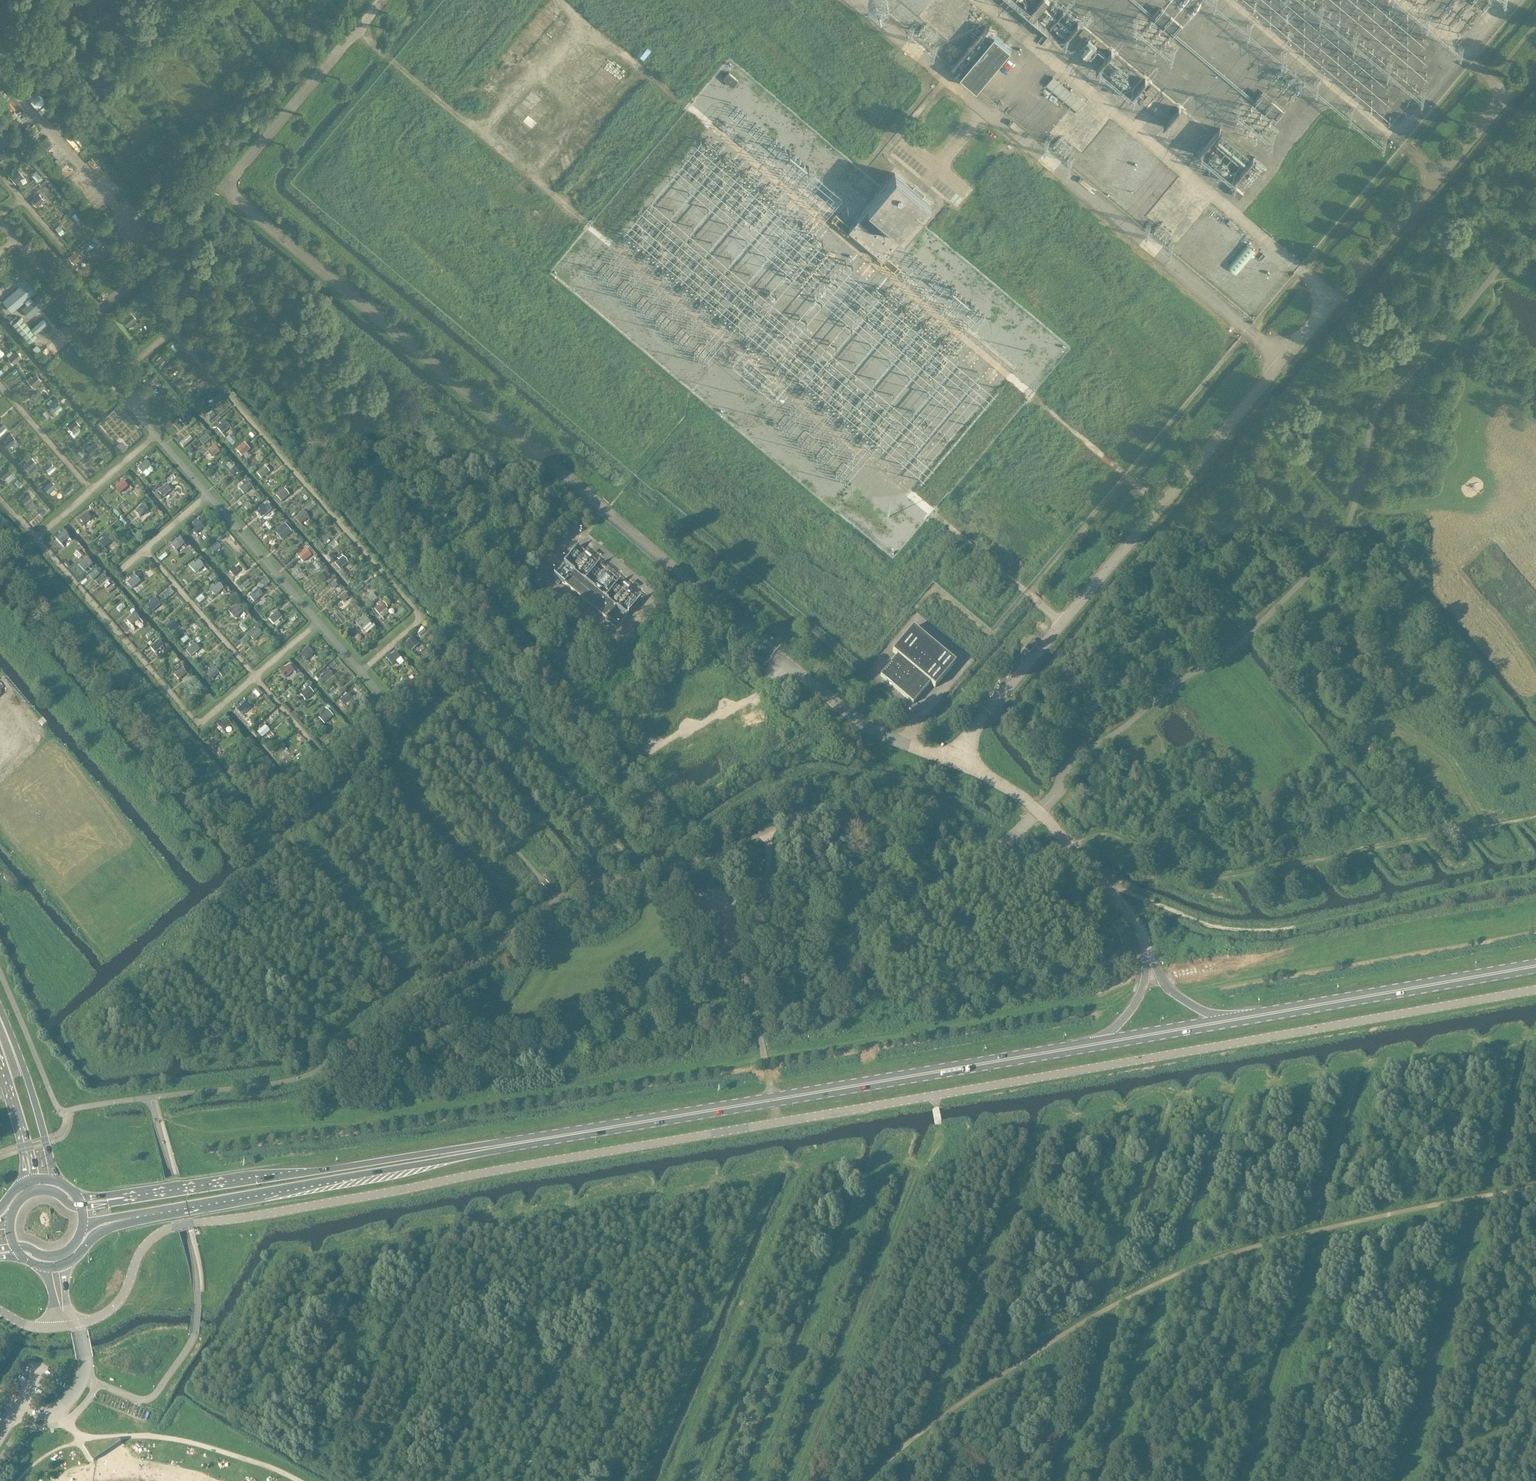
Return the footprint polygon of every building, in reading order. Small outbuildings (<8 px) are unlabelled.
[(1049,0),(1042,0),(1030,13),(1034,17),(1049,0)] [(1176,33),(1183,25),(1160,5),(1153,14),(1176,33)] [(978,88),(1011,48),(985,26),(951,66),(978,88)] [(624,75),(607,61),(581,91),(598,105),(624,75)] [(729,72),(723,79),(732,86),(738,79),(729,72)] [(1076,110),(1084,101),(1054,76),(1046,85),(1076,110)] [(1277,118),(1284,110),(1261,91),(1254,99),(1277,118)] [(163,153),(169,150),(166,144),(160,147),(163,153)] [(16,180),(24,173),(20,169),(12,176),(16,180)] [(869,204),(849,228),(884,257),(916,220),(930,202),(895,173),(872,201),(869,204)] [(36,206),(45,198),(40,193),(31,200),(36,206)] [(1244,242),(1211,281),(1223,292),(1256,252),(1244,242)] [(74,263),(82,256),(76,248),(71,252),(72,253),(68,257),(74,263)] [(28,296),(36,290),(27,279),(3,300),(12,310),(25,299),(28,302),(22,307),(29,316),(45,303),(37,294),(31,299),(28,296)] [(128,326),(136,319),(130,311),(125,314),(127,316),(123,320),(128,326)] [(18,319),(17,320),(13,323),(28,342),(29,343),(30,342),(33,339),(37,336),(31,328),(21,317),(18,319)] [(35,332),(47,322),(43,317),(31,328),(35,332)] [(14,363),(22,357),(17,351),(9,357),(14,363)] [(33,386),(42,379),(36,373),(32,376),(31,375),(27,379),(33,386)] [(53,409),(61,402),(56,397),(52,400),(51,398),(47,402),(53,409)] [(202,400),(197,404),(201,408),(206,405),(202,400)] [(185,426),(193,419),(188,413),(184,417),(182,415),(178,419),(185,426)] [(73,431),(81,425),(75,419),(68,426),(73,431)] [(222,434),(230,427),(224,420),(219,423),(221,425),(216,428),(222,434)] [(8,447),(17,440),(10,433),(6,436),(8,438),(3,442),(8,447)] [(92,454),(100,447),(95,441),(87,448),(92,454)] [(242,457),(250,450),(244,443),(240,447),(240,448),(236,451),(242,457)] [(216,447),(209,452),(214,457),(220,452),(216,447)] [(28,470),(37,463),(30,455),(26,458),(27,460),(23,464),(28,470)] [(146,461),(138,468),(143,474),(151,467),(146,461)] [(12,471),(7,466),(3,469),(1,467),(0,468),(0,475),(3,479),(12,471)] [(261,480),(270,473),(265,467),(256,474),(261,480)] [(48,492),(56,485),(49,478),(45,482),(47,483),(43,487),(48,492)] [(120,493),(127,487),(123,481),(115,488),(120,493)] [(244,495),(252,487),(247,481),(243,485),(242,483),(238,487),(239,488),(244,495)] [(166,485),(158,492),(163,498),(171,491),(166,485)] [(281,502),(289,495),(284,489),(276,497),(281,502)] [(27,505),(34,498),(29,492),(26,495),(24,494),(20,497),(27,505)] [(140,517),(148,510),(143,504),(135,512),(140,517)] [(263,517),(272,510),(267,504),(258,511),(263,517)] [(300,525),(309,518),(302,510),(299,513),(300,515),(295,519),(300,525)] [(84,525),(92,518),(87,513),(79,519),(84,525)] [(195,535),(204,527),(197,519),(192,524),(194,525),(190,529),(195,535)] [(281,541),(292,532),(285,524),(274,532),(281,541)] [(61,545),(69,537),(64,532),(60,535),(58,533),(54,537),(61,545)] [(104,549),(112,542),(106,534),(101,538),(103,540),(99,543),(104,549)] [(176,552),(185,544),(179,538),(170,545),(176,552)] [(303,562),(311,555),(306,550),(302,553),(301,551),(296,555),(303,562)] [(340,570),(348,563),(341,555),(337,559),(338,561),(334,564),(340,570)] [(84,572),(93,565),(87,559),(84,562),(82,561),(78,565),(84,572)] [(196,574),(204,567),(198,560),(195,564),(193,562),(189,566),(196,574)] [(237,568),(232,572),(237,579),(242,574),(237,568)] [(324,569),(319,574),(324,580),(329,576),(324,569)] [(613,604),(573,570),(564,581),(604,615),(613,604)] [(132,590),(140,582),(133,574),(129,578),(131,580),(127,583),(132,590)] [(215,597),(223,589),(218,583),(214,587),(212,585),(208,589),(215,597)] [(257,589),(255,588),(251,591),(253,593),(249,597),(254,603),(263,595),(257,589)] [(371,603),(376,599),(372,593),(367,598),(371,603)] [(343,594),(339,598),(343,603),(348,599),(343,594)] [(151,612),(160,605),(155,599),(146,606),(151,612)] [(382,602),(382,603),(380,601),(377,604),(378,606),(374,609),(379,615),(387,608),(382,602)] [(235,619),(243,612),(238,606),(234,609),(232,607),(228,611),(235,619)] [(274,625),(282,618),(277,612),(268,619),(274,625)] [(132,627),(140,619),(135,613),(127,621),(132,627)] [(362,631),(370,623),(365,617),(361,620),(359,619),(355,623),(362,631)] [(171,634),(179,627),(174,622),(166,629),(171,634)] [(935,687),(955,663),(913,627),(892,652),(897,656),(880,677),(913,704),(930,683),(935,687)] [(254,642),(263,635),(257,628),(253,632),(252,630),(248,634),(254,642)] [(410,650),(418,643),(412,636),(404,644),(410,650)] [(1025,649),(1029,653),(1037,643),(1032,640),(1025,649)] [(155,654),(163,647),(158,641),(150,648),(155,654)] [(191,657),(199,650),(195,644),(186,651),(191,657)] [(305,662),(314,654),(307,647),(302,651),(304,652),(300,655),(305,662)] [(392,665),(401,658),(395,652),(391,655),(390,653),(385,657),(392,665)] [(286,678),(294,671),(289,665),(280,672),(286,678)] [(211,680),(219,673),(214,667),(205,674),(211,680)] [(179,680),(187,674),(182,668),(174,675),(179,680)] [(325,684),(333,677),(326,669),(322,673),(323,675),(319,678),(325,684)] [(306,701),(314,694),(309,688),(301,695),(306,701)] [(344,707),(353,699),(348,693),(339,701),(344,707)] [(249,717),(254,712),(243,701),(239,705),(240,706),(237,710),(242,716),(245,713),(249,717)] [(327,711),(319,719),(324,725),(333,717),(327,711)] [(220,720),(216,724),(222,732),(231,724),(226,719),(222,722),(220,720)] [(262,738),(270,732),(263,724),(259,728),(261,730),(257,733),(262,738)] [(282,761),(290,754),(285,748),(277,755),(282,761)] [(84,1450),(91,1461),(92,1462),(93,1462),(96,1460),(89,1447),(84,1450)]
